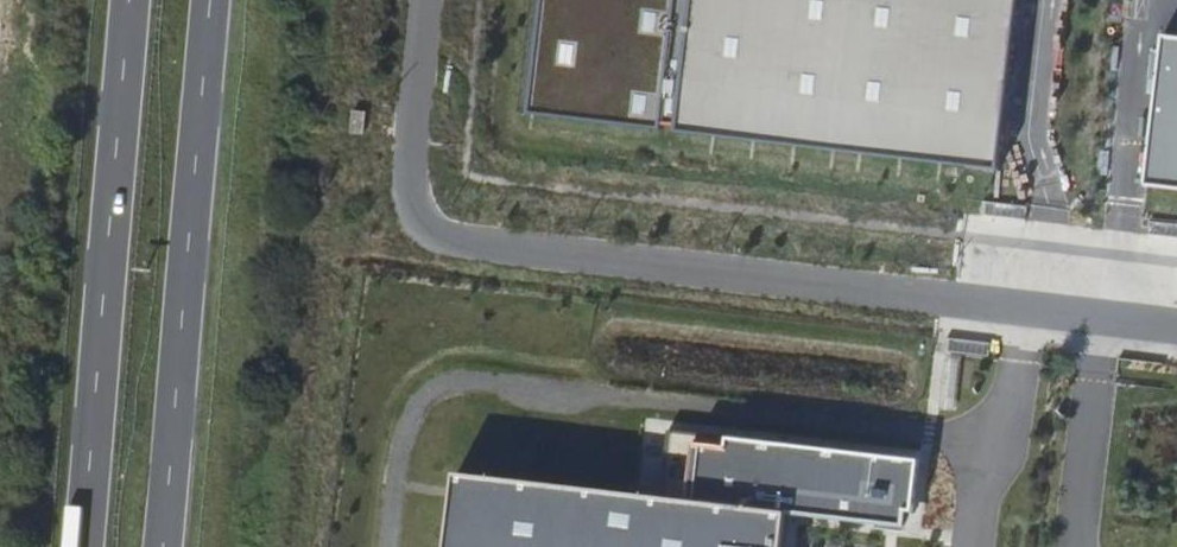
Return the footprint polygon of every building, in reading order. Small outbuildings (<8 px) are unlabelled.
[(526,112),(998,166),(1017,0),(539,0),(526,112)] [(1142,190),(1176,194),(1176,37),(1158,35),(1142,190)] [(690,438),(681,508),(781,520),(905,535),(914,465),(690,438)] [(443,546),(777,546),(781,520),(681,508),(451,479),(443,546)]
